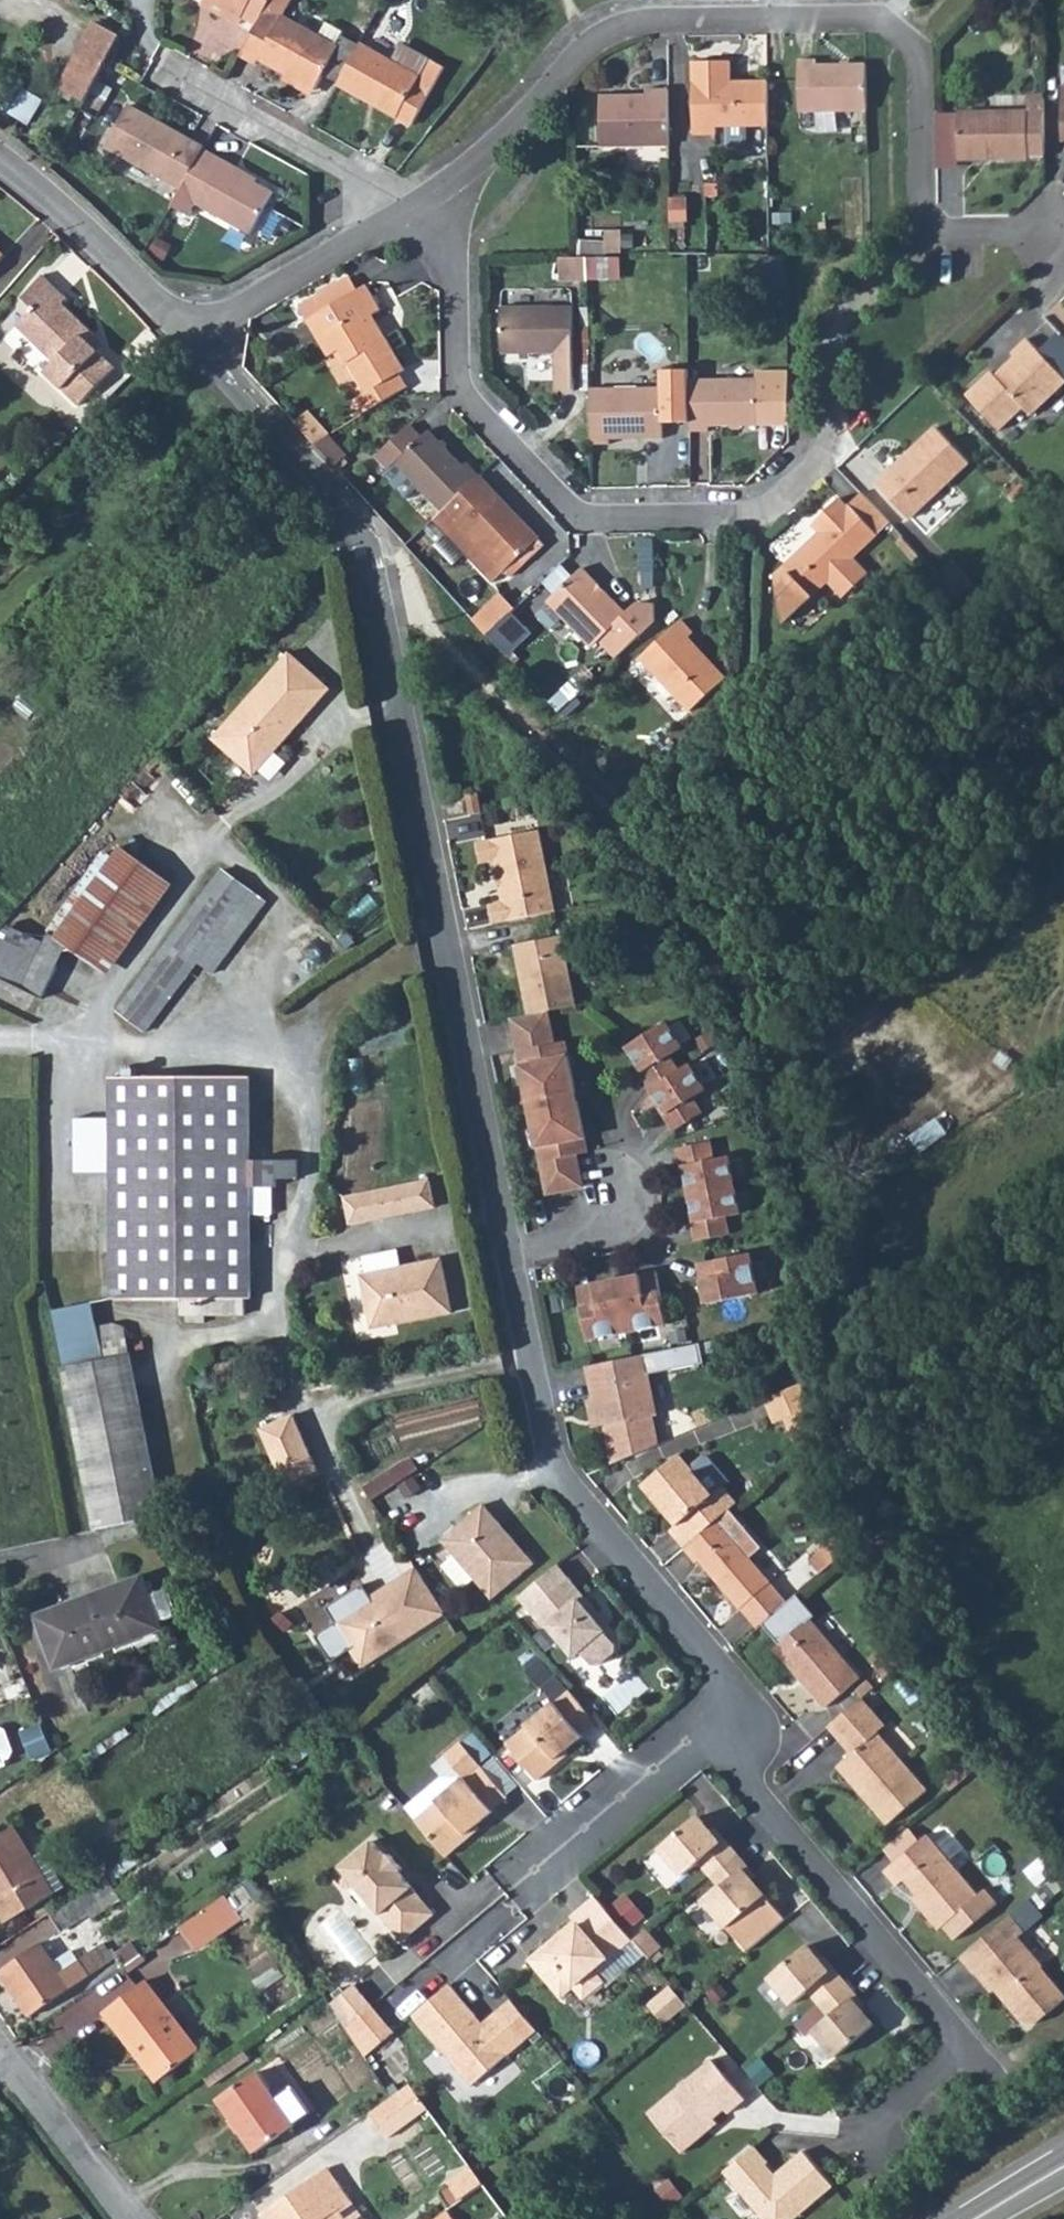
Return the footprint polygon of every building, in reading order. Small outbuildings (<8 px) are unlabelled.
[(226,10),(223,16),(238,25),(252,0),(208,0),(226,10)] [(240,55),(257,64),(259,60),(315,90),(323,74),(337,47),(320,37),(283,17),(292,0),(271,0),(240,55)] [(96,7),(86,1),(82,7),(93,13),(96,7)] [(96,23),(61,89),(86,102),(121,36),(96,23)] [(337,47),(323,74),(339,83),(360,45),(343,35),(344,33),(327,23),(320,37),(337,47)] [(360,45),(339,83),(338,84),(367,100),(370,96),(400,112),(397,117),(412,125),(444,68),(429,59),(428,60),(401,45),(391,62),(360,45)] [(867,111),(866,64),(817,65),(817,60),(798,60),(799,112),(867,111)] [(768,126),(767,81),(731,82),(731,62),(693,62),(694,135),(716,134),(716,127),(726,127),(726,146),(747,145),(747,127),(768,126)] [(8,108),(29,122),(45,98),(24,84),(8,108)] [(669,146),(668,90),(647,90),(647,95),(600,96),(601,147),(669,146)] [(1028,96),(1028,112),(1028,115),(1044,114),(1044,96),(1028,96)] [(106,146),(182,187),(204,148),(128,106),(106,146)] [(1028,115),(1028,112),(958,113),(959,159),(1029,158),(1029,155),(1045,155),(1044,114),(1028,115)] [(182,187),(172,207),(189,216),(196,204),(251,235),(274,193),(235,171),(237,167),(204,148),(182,187)] [(687,199),(670,199),(671,221),(687,221),(687,199)] [(605,247),(623,249),(624,228),(607,227),(605,247)] [(616,257),(588,258),(588,280),(616,280),(616,257)] [(572,258),(560,258),(560,280),(588,280),(588,258),(572,258)] [(99,352),(88,341),(94,336),(95,335),(63,304),(67,299),(43,275),(23,299),(33,309),(16,326),(55,363),(45,373),(79,406),(116,369),(99,352)] [(351,277),(300,307),(330,358),(340,351),(366,394),(370,392),(377,405),(408,387),(400,374),(405,370),(373,316),(381,311),(367,285),(358,290),(351,277)] [(573,307),(501,307),(502,354),(555,353),(556,391),(574,391),(573,307)] [(94,336),(88,341),(99,352),(104,346),(94,336)] [(967,395),(1000,430),(1024,407),(1031,415),(1063,385),(1063,377),(1027,339),(1012,353),(1016,356),(1003,368),(1003,375),(999,379),(991,371),(967,395)] [(662,387),(590,389),(591,445),(609,444),(609,440),(662,439),(662,424),(690,423),(690,380),(690,370),(662,371),(662,387)] [(690,423),(691,432),(710,432),(709,427),(789,425),(789,372),(764,372),(764,379),(690,380),(690,423)] [(308,412),(295,423),(314,444),(329,435),(308,412)] [(431,515),(434,519),(479,476),(467,463),(463,467),(429,431),(422,437),(410,425),(376,457),(388,470),(386,472),(409,496),(418,487),(438,508),(431,515)] [(936,428),(876,484),(909,519),(969,462),(936,428)] [(329,435),(314,444),(335,467),(347,455),(329,435)] [(479,476),(434,519),(433,520),(493,583),(505,571),(511,577),(520,568),(515,562),(518,559),(523,566),(545,545),(479,476)] [(891,523),(862,493),(848,506),(840,498),(816,521),(823,529),(774,575),(785,623),(829,581),(844,597),(868,575),(853,559),(891,523)] [(776,547),(787,558),(818,529),(807,517),(776,547)] [(546,581),(556,591),(575,572),(565,562),(546,581)] [(583,568),(548,602),(592,648),(600,641),(616,658),(655,622),(655,604),(638,603),(627,614),(583,568)] [(502,594),(473,620),(488,636),(512,612),(516,609),(502,594)] [(512,612),(488,636),(507,657),(532,633),(512,612)] [(681,620),(641,657),(690,711),(726,679),(689,638),(693,634),(681,620)] [(290,653),(213,739),(254,776),(331,689),(290,653)] [(467,795),(471,815),(482,813),(479,793),(467,795)] [(493,924),(556,912),(540,830),(477,843),(481,863),(495,860),(503,903),(490,905),(493,924)] [(123,845),(58,932),(112,973),(174,883),(123,845)] [(268,898),(225,864),(119,1007),(148,1032),(201,961),(215,972),(268,898)] [(0,936),(0,978),(42,999),(59,966),(0,936)] [(523,990),(528,1015),(548,1011),(576,1006),(563,936),(515,945),(519,966),(524,965),(529,989),(523,990)] [(519,966),(523,990),(529,989),(524,965),(519,966)] [(528,1015),(512,1019),(530,1106),(577,1097),(566,1042),(555,1044),(548,1011),(528,1015)] [(666,1022),(627,1047),(643,1072),(641,1073),(651,1089),(679,1071),(669,1056),(682,1048),(666,1022)] [(679,1071),(651,1089),(666,1113),(664,1115),(674,1131),(703,1113),(693,1098),(706,1090),(705,1088),(716,1081),(702,1058),(690,1065),(679,1071)] [(250,1077),(112,1078),(112,1118),(76,1118),(76,1174),(112,1174),(113,1299),(181,1299),(182,1314),(245,1314),(245,1299),(251,1299),(250,1215),(250,1187),(272,1187),(277,1187),(277,1179),(298,1179),(298,1160),(250,1161),(250,1077)] [(577,1097),(530,1106),(548,1194),(583,1187),(577,1155),(588,1152),(577,1097)] [(914,1133),(922,1146),(948,1130),(941,1117),(914,1133)] [(711,1142),(678,1148),(682,1167),(684,1166),(690,1194),(735,1185),(729,1156),(714,1159),(711,1142)] [(430,1180),(398,1187),(403,1214),(435,1207),(430,1180)] [(735,1185),(690,1194),(695,1222),(693,1222),(697,1241),(729,1234),(726,1217),(741,1214),(735,1185)] [(272,1187),(250,1187),(250,1215),(272,1215),(272,1187)] [(403,1214),(398,1187),(345,1197),(350,1225),(403,1214)] [(363,1258),(367,1274),(361,1275),(372,1329),(453,1313),(442,1259),(402,1267),(398,1250),(363,1258)] [(751,1253),(698,1264),(702,1281),(706,1280),(708,1287),(704,1292),(707,1304),(759,1293),(751,1253)] [(628,1278),(617,1280),(628,1333),(667,1325),(657,1272),(640,1276),(640,1280),(633,1281),(628,1278)] [(595,1285),(577,1288),(588,1341),(628,1333),(617,1280),(606,1282),(603,1287),(596,1289),(595,1285)] [(56,1311),(63,1367),(130,1354),(125,1323),(101,1327),(96,1305),(56,1311)] [(130,1354),(63,1367),(96,1530),(162,1517),(130,1354)] [(645,1355),(588,1366),(600,1426),(606,1425),(613,1464),(658,1444),(652,1416),(657,1415),(645,1355)] [(810,1425),(804,1383),(764,1399),(775,1424),(785,1420),(794,1439),(810,1425)] [(294,1415),(261,1429),(285,1485),(318,1471),(294,1415)] [(794,1439),(799,1452),(812,1441),(810,1425),(794,1439)] [(670,1531),(685,1548),(731,1509),(738,1503),(724,1486),(730,1482),(710,1458),(703,1457),(691,1468),(679,1454),(641,1486),(661,1510),(664,1507),(679,1524),(676,1527),(670,1531)] [(484,1504),(443,1540),(492,1599),(534,1563),(484,1504)] [(664,1507),(661,1510),(676,1527),(679,1524),(664,1507)] [(731,1509),(685,1548),(697,1563),(700,1560),(741,1609),(771,1583),(750,1558),(763,1548),(731,1509)] [(839,1534),(810,1561),(821,1574),(847,1552),(839,1534)] [(558,1565),(520,1598),(545,1628),(547,1625),(574,1658),(581,1652),(592,1664),(600,1665),(616,1652),(616,1644),(606,1631),(597,1619),(601,1616),(558,1565)] [(372,1596),(333,1622),(363,1668),(446,1614),(416,1567),(381,1590),(383,1594),(374,1600),(372,1596)] [(143,1575),(89,1595),(109,1649),(163,1629),(160,1620),(151,1596),(143,1575)] [(166,1591),(151,1596),(160,1620),(175,1615),(166,1591)] [(109,1649),(89,1595),(35,1615),(56,1669),(109,1649)] [(780,1644),(776,1648),(826,1707),(861,1678),(811,1619),(815,1616),(797,1595),(763,1624),(780,1644)] [(601,1616),(597,1619),(606,1631),(611,1627),(601,1616)] [(581,1704),(570,1691),(556,1703),(554,1702),(527,1725),(528,1727),(507,1744),(538,1780),(559,1762),(556,1759),(583,1736),(582,1735),(597,1722),(581,1704)] [(863,1699),(833,1723),(843,1736),(839,1739),(853,1754),(846,1759),(870,1787),(862,1794),(888,1825),(928,1790),(878,1732),(886,1725),(863,1699)] [(6,1765),(5,1760),(10,1758),(13,1751),(6,1730),(0,1728),(0,1767),(6,1765)] [(438,1802),(416,1821),(447,1857),(470,1837),(467,1834),(494,1811),(493,1810),(508,1797),(462,1742),(445,1756),(464,1778),(437,1801),(438,1802)] [(846,1759),(838,1767),(862,1794),(870,1787),(846,1759)] [(699,1816),(661,1848),(684,1875),(700,1861),(713,1876),(738,1856),(733,1849),(729,1852),(721,1843),(699,1816)] [(8,1922),(54,1894),(47,1882),(58,1876),(44,1852),(34,1858),(15,1826),(0,1835),(0,1909),(8,1922)] [(928,1835),(885,1871),(897,1886),(905,1879),(918,1894),(924,1903),(920,1906),(939,1929),(944,1926),(955,1939),(1005,1897),(994,1883),(979,1895),(928,1835)] [(724,1839),(721,1843),(729,1852),(733,1849),(724,1839)] [(387,1857),(373,1841),(337,1872),(336,1878),(344,1888),(351,1888),(355,1884),(403,1941),(435,1914),(399,1872),(403,1869),(390,1854),(387,1857)] [(748,1951),(786,1919),(752,1880),(744,1870),(747,1867),(738,1856),(713,1876),(722,1887),(705,1900),(748,1951)] [(747,1867),(744,1870),(752,1880),(756,1877),(747,1867)] [(109,1879),(52,1917),(62,1932),(90,1913),(93,1918),(121,1898),(109,1879)] [(225,1896),(184,1925),(199,1947),(240,1917),(225,1896)] [(632,1939),(596,1897),(573,1917),(576,1921),(560,1935),(563,1938),(556,1945),(553,1941),(531,1960),(562,1997),(575,1986),(585,1998),(604,1982),(594,1970),(607,1959),(608,1959),(632,1939)] [(961,1957),(975,1974),(980,1970),(1023,2022),(1037,2023),(1063,2000),(1063,1993),(1042,1968),(1044,1966),(1019,1937),(1044,1915),(1030,1899),(961,1957)] [(647,1929),(634,1940),(650,1959),(663,1948),(647,1929)] [(560,1935),(553,1941),(556,1945),(563,1938),(560,1935)] [(132,1942),(117,1953),(126,1966),(142,1955),(132,1942)] [(109,1963),(98,1947),(79,1960),(72,1951),(54,1963),(41,1943),(0,1971),(32,2016),(109,1963)] [(808,1945),(770,1977),(793,2004),(809,1990),(820,2003),(845,1982),(833,1968),(830,1972),(821,1961),(808,1945)] [(825,1958),(821,1961),(830,1972),(833,1968),(825,1958)] [(145,1981),(106,2011),(142,2059),(147,2056),(164,2078),(199,2051),(145,1981)] [(837,2056),(875,2024),(861,2009),(853,1998),(856,1995),(845,1982),(820,2003),(831,2016),(814,2030),(837,2056)] [(450,1984),(413,2015),(472,2085),(525,2041),(499,2010),(483,2024),(479,2027),(475,2022),(476,2015),(450,1984)] [(687,2005),(671,1987),(649,2006),(664,2023),(687,2005)] [(63,2011),(85,2038),(109,2020),(87,1992),(63,2011)] [(856,1995),(853,1998),(861,2009),(865,2005),(856,1995)] [(373,2006),(347,2028),(365,2057),(395,2032),(373,2006)] [(712,2059),(649,2113),(683,2153),(710,2130),(706,2126),(726,2109),(729,2113),(746,2099),(712,2059)] [(294,2124),(276,2097),(258,2072),(219,2099),(256,2152),(295,2125),(294,2124)] [(411,2084),(371,2114),(388,2138),(428,2109),(411,2084)] [(292,2086),(276,2097),(294,2124),(310,2113),(292,2086)] [(755,2146),(724,2172),(764,2218),(794,2218),(834,2186),(804,2151),(778,2173),(772,2177),(763,2167),(769,2162),(755,2146)] [(249,2190),(258,2206),(329,2166),(320,2150),(249,2190)] [(769,2162),(763,2167),(772,2177),(778,2173),(769,2162)] [(261,2214),(264,2218),(361,2218),(349,2203),(352,2201),(329,2167),(261,2214)] [(447,2209),(433,2218),(454,2218),(447,2209)]
